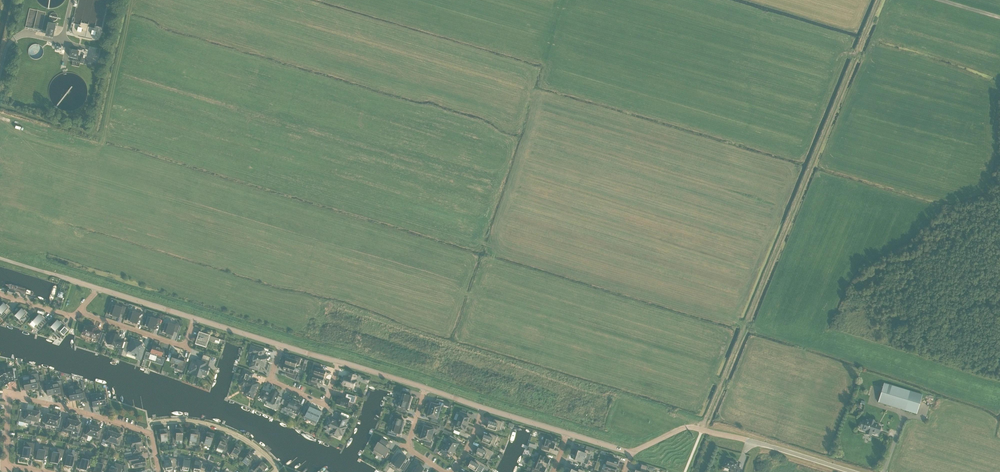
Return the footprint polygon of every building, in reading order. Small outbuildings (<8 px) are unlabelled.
[(48,23),(48,24),(46,32),(45,36),(53,38),(56,25),(48,23)] [(405,55),(411,57),(412,56),(418,57),(417,59),(418,59),(419,54),(418,53),(420,47),(421,47),(409,43),(407,48),(409,48),(407,55),(405,55)] [(87,52),(77,50),(77,51),(72,50),(70,58),(73,59),(71,66),(79,67),(80,64),(83,64),(85,56),(86,56),(87,52)] [(471,67),(466,82),(472,84),(473,82),(479,84),(481,78),(477,77),(480,70),(471,67)] [(324,70),(322,78),(328,80),(329,77),(338,80),(337,81),(342,83),(342,81),(347,83),(350,74),(335,69),(334,73),(324,70)] [(503,77),(499,90),(507,92),(508,90),(512,91),(515,83),(510,82),(511,79),(503,77)] [(401,84),(389,81),(387,89),(391,90),(390,91),(394,92),(395,91),(398,92),(401,84)] [(404,97),(401,108),(408,110),(410,105),(415,106),(419,95),(411,92),(409,99),(404,97)] [(425,100),(424,105),(428,107),(428,108),(434,110),(434,108),(437,109),(438,104),(436,103),(438,96),(432,94),(430,102),(425,100)] [(564,97),(560,111),(569,113),(573,100),(564,97)] [(449,100),(446,112),(454,114),(455,113),(459,114),(461,107),(457,106),(458,103),(449,100)] [(590,102),(589,107),(592,108),(590,112),(597,114),(596,117),(602,119),(604,110),(602,109),(603,106),(590,102)] [(468,105),(465,116),(469,117),(470,114),(479,117),(481,110),(480,109),(480,108),(468,105)] [(632,109),(628,124),(638,127),(640,120),(644,121),(646,114),(642,113),(642,112),(632,109)] [(485,111),(483,120),(487,121),(486,125),(489,126),(490,122),(494,123),(498,124),(501,117),(497,116),(497,115),(493,113),(490,112),(490,113),(485,111)] [(290,117),(287,126),(296,129),(297,128),(301,129),(302,126),(304,126),(304,127),(311,129),(313,121),(306,119),(296,116),(295,119),(290,117)] [(505,116),(502,124),(514,128),(513,129),(517,130),(519,122),(516,121),(516,120),(505,116)] [(653,117),(649,131),(658,133),(660,127),(663,128),(665,122),(662,121),(662,120),(653,117)] [(672,119),(667,137),(675,140),(677,134),(681,135),(683,128),(679,127),(671,124),(673,119),(672,119)] [(524,124),(521,136),(529,138),(528,140),(533,141),(536,132),(532,130),(533,126),(532,126),(532,127),(530,126),(529,125),(529,126),(524,124)] [(544,128),(541,137),(553,140),(552,143),(555,144),(557,138),(554,138),(556,132),(544,128)] [(691,132),(687,146),(696,149),(698,142),(702,143),(705,134),(700,133),(700,135),(691,132)] [(562,135),(561,140),(563,141),(561,148),(570,151),(571,148),(574,148),(577,139),(574,139),(574,138),(565,135),(564,136),(562,135)] [(712,137),(708,151),(716,154),(718,147),(721,148),(724,141),(720,140),(721,140),(712,137)] [(749,137),(745,152),(748,153),(753,139),(749,137)] [(377,139),(373,150),(382,153),(382,150),(387,152),(390,140),(385,139),(384,141),(377,139)] [(266,144),(258,141),(256,145),(255,145),(254,149),(255,149),(254,153),(261,155),(260,158),(260,157),(258,161),(267,164),(270,153),(264,151),(265,148),(264,148),(266,144)] [(580,143),(578,150),(585,152),(585,154),(593,157),(597,145),(588,142),(587,145),(580,143)] [(732,152),(730,158),(739,160),(744,145),(735,142),(734,148),(733,148),(731,152),(732,152)] [(399,147),(396,158),(404,161),(407,154),(410,155),(412,148),(409,147),(408,150),(399,147)] [(752,155),(749,165),(757,168),(758,164),(760,164),(762,158),(760,158),(761,154),(757,153),(758,150),(751,148),(749,155),(752,155)] [(283,149),(280,158),(288,160),(287,164),(293,166),(293,164),(299,166),(301,158),(296,156),(297,153),(291,151),(292,150),(291,150),(291,151),(289,151),(290,149),(289,149),(289,151),(283,149)] [(623,149),(620,158),(629,160),(631,152),(623,149)] [(637,154),(635,162),(642,164),(644,156),(637,154)] [(644,156),(642,164),(649,166),(651,158),(644,156)] [(308,157),(305,165),(318,169),(317,171),(322,172),(324,164),(320,162),(320,160),(308,157)] [(438,171),(452,176),(455,167),(442,162),(443,159),(439,158),(440,157),(438,157),(435,165),(439,166),(438,171)] [(657,160),(655,168),(662,170),(664,162),(657,160)] [(664,162),(662,170),(669,173),(672,164),(664,162)] [(677,166),(675,174),(682,177),(684,168),(677,166)] [(462,168),(461,173),(464,174),(462,179),(468,181),(471,171),(465,169),(462,168)] [(684,168),(682,177),(689,179),(692,170),(684,168)] [(471,171),(468,181),(474,183),(476,177),(479,178),(480,173),(477,173),(471,171)] [(363,172),(360,181),(363,182),(362,186),(368,188),(368,187),(371,187),(373,181),(371,180),(372,175),(363,172)] [(699,173),(696,181),(703,183),(706,175),(699,173)] [(706,175),(703,183),(711,185),(713,177),(706,175)] [(487,176),(486,180),(488,181),(487,187),(493,188),(496,179),(490,177),(490,176),(487,176)] [(381,179),(377,190),(383,192),(383,190),(393,193),(395,185),(392,184),(392,183),(381,179)] [(496,179),(493,188),(499,190),(500,185),(503,186),(505,181),(502,180),(502,181),(496,179)] [(719,179),(716,187),(724,189),(726,181),(719,179)] [(726,181),(724,189),(731,192),(733,183),(726,181)] [(400,183),(396,195),(405,198),(405,197),(410,199),(413,191),(407,190),(409,185),(400,183)] [(511,183),(510,188),(513,189),(511,194),(517,196),(520,186),(514,184),(511,183)] [(739,185),(737,193),(745,196),(748,188),(739,185)] [(221,186),(218,195),(230,199),(231,197),(234,198),(236,191),(221,186)] [(520,186),(517,196),(523,198),(525,192),(528,193),(529,189),(526,188),(520,186)] [(420,189),(417,201),(425,203),(425,205),(430,206),(432,197),(428,196),(429,192),(420,189)] [(536,191),(535,195),(537,196),(536,202),(542,204),(545,194),(539,192),(536,191)] [(246,198),(244,203),(253,206),(254,202),(260,204),(262,197),(257,195),(257,194),(249,192),(247,199),(246,198)] [(545,194),(542,204),(548,205),(549,200),(552,201),(554,196),(551,195),(551,196),(545,194)] [(435,198),(432,207),(435,208),(436,205),(449,209),(452,200),(452,198),(448,197),(447,198),(444,197),(443,198),(439,197),(438,199),(435,198)] [(560,198),(559,203),(562,204),(560,209),(566,211),(569,201),(563,200),(563,199),(560,198)] [(569,201),(566,211),(572,213),(574,208),(577,209),(578,204),(575,203),(569,201)] [(271,202),(269,211),(281,215),(282,210),(286,211),(288,205),(285,203),(284,206),(271,202)] [(455,205),(452,217),(460,219),(461,216),(467,218),(471,204),(465,203),(462,202),(460,207),(455,205)] [(293,208),(291,215),(294,216),(294,218),(297,219),(297,220),(298,220),(305,222),(308,215),(300,213),(301,211),(293,208)] [(477,208),(475,216),(481,218),(480,221),(485,223),(486,220),(488,220),(491,212),(477,208)] [(505,215),(498,213),(494,225),(501,227),(501,226),(505,227),(504,230),(510,232),(511,226),(506,224),(508,217),(504,216),(505,215)] [(209,215),(207,224),(219,227),(217,231),(220,232),(222,226),(219,225),(221,219),(209,215)] [(452,229),(466,233),(469,225),(460,223),(460,222),(454,220),(452,229)] [(517,222),(514,230),(520,232),(520,234),(527,236),(531,224),(523,222),(523,224),(517,222)] [(238,224),(236,231),(243,233),(242,236),(250,239),(252,233),(248,231),(249,227),(245,226),(242,225),(238,224)] [(346,224),(344,231),(352,233),(351,236),(357,238),(359,232),(362,233),(363,229),(346,224)] [(111,228),(107,240),(115,242),(117,236),(120,237),(123,228),(118,226),(117,230),(111,228)] [(262,231),(259,239),(271,243),(270,246),(275,248),(278,238),(273,237),(274,235),(262,231)] [(366,233),(364,240),(377,244),(379,238),(382,239),(383,235),(371,232),(370,234),(366,233)] [(127,234),(123,247),(133,250),(135,244),(137,244),(139,236),(131,234),(131,235),(127,234)] [(552,238),(549,246),(554,247),(554,248),(561,250),(563,246),(569,247),(570,243),(564,241),(566,237),(558,234),(556,240),(555,240),(555,239),(552,238)] [(602,238),(590,235),(586,245),(598,249),(596,254),(602,255),(607,241),(601,240),(602,238)] [(388,237),(386,244),(394,247),(394,249),(400,251),(401,245),(405,246),(406,242),(388,237)] [(282,242),(280,249),(283,250),(284,247),(296,251),(298,243),(286,239),(285,243),(282,242)] [(147,240),(144,252),(152,254),(151,257),(154,249),(158,250),(160,241),(157,240),(156,243),(147,240)] [(613,242),(610,250),(621,254),(620,257),(624,258),(626,251),(623,250),(624,245),(613,242)] [(409,246),(407,253),(420,257),(422,251),(425,252),(426,249),(414,245),(413,247),(409,246)] [(631,247),(628,256),(640,259),(643,251),(631,247)] [(431,250),(429,257),(437,260),(436,262),(442,264),(444,259),(448,260),(449,256),(431,250)] [(648,261),(647,265),(655,267),(655,266),(660,268),(662,261),(657,260),(658,256),(651,253),(650,257),(649,257),(648,261)] [(335,257),(333,262),(337,263),(335,270),(339,272),(341,264),(340,264),(342,256),(337,255),(336,258),(335,257)] [(160,256),(158,265),(170,268),(171,267),(174,267),(177,258),(174,257),(173,260),(160,256)] [(347,261),(345,266),(349,267),(347,274),(351,275),(353,268),(352,267),(354,260),(349,258),(348,261),(347,261)] [(452,259),(450,266),(463,270),(464,265),(467,266),(469,262),(457,258),(456,260),(452,259)] [(669,259),(666,270),(673,272),(676,273),(679,264),(676,263),(676,262),(674,261),(674,260),(669,259)] [(359,265),(357,270),(361,271),(359,278),(363,279),(366,272),(364,271),(366,264),(361,262),(360,265),(359,265)] [(474,263),(472,270),(480,273),(479,276),(485,277),(487,272),(490,273),(492,269),(474,263)] [(682,273),(680,277),(684,278),(684,276),(693,278),(692,281),(695,282),(698,274),(695,273),(697,267),(688,265),(685,274),(682,273)] [(371,268),(369,273),(373,275),(371,281),(375,283),(378,275),(376,275),(378,267),(373,266),(372,269),(371,268)] [(383,272),(381,277),(385,278),(383,285),(387,286),(390,279),(388,279),(390,271),(385,269),(384,272),(383,272)] [(700,276),(698,284),(702,286),(703,282),(710,284),(711,280),(712,281),(713,277),(714,273),(706,270),(704,277),(700,276)] [(495,272),(492,280),(505,284),(507,278),(510,279),(511,275),(499,271),(499,274),(495,272)] [(391,280),(389,287),(394,288),(396,282),(400,283),(401,278),(400,277),(400,274),(395,273),(393,280),(391,280)] [(517,277),(515,284),(523,286),(522,289),(528,291),(530,285),(533,286),(534,282),(517,277)] [(9,282),(0,279),(0,286),(7,288),(9,282)] [(36,297),(38,291),(9,282),(7,288),(36,297)] [(422,284),(420,289),(424,290),(422,297),(427,299),(429,291),(427,291),(429,283),(424,282),(424,285),(422,284)] [(59,284),(54,283),(49,299),(53,300),(59,284)] [(538,283),(537,287),(540,288),(538,294),(551,298),(554,291),(550,289),(550,287),(538,283)] [(435,288),(433,293),(437,294),(435,301),(439,303),(442,295),(440,295),(442,287),(437,286),(436,289),(435,288)] [(578,297),(576,301),(584,303),(586,297),(590,298),(593,289),(585,286),(584,290),(580,289),(579,293),(578,293),(577,297),(578,297)] [(448,292),(446,297),(450,298),(448,305),(452,307),(454,299),(453,299),(455,291),(450,290),(449,293),(448,292)] [(460,296),(459,301),(462,302),(460,309),(465,310),(467,303),(466,303),(468,295),(463,294),(462,297),(460,296)] [(473,300),(472,305),(475,306),(473,313),(478,314),(480,307),(478,307),(481,299),(476,298),(475,300),(473,300)] [(594,305),(592,309),(600,311),(601,307),(602,308),(603,305),(607,306),(609,299),(605,298),(604,300),(596,298),(595,301),(594,301),(593,305),(594,305)] [(486,304),(484,309),(488,310),(486,317),(491,318),(493,311),(491,311),(493,303),(488,301),(488,304),(486,304)] [(614,301),(610,314),(615,315),(617,309),(623,311),(625,304),(614,301)] [(9,306),(8,308),(3,303),(0,306),(0,313),(1,314),(0,315),(0,317),(3,320),(13,310),(9,306)] [(122,308),(112,305),(109,315),(119,318),(120,312),(124,313),(126,307),(122,306),(122,308)] [(499,308),(497,313),(501,314),(499,321),(503,322),(506,315),(504,315),(506,307),(501,305),(500,308),(499,308)] [(629,316),(628,320),(635,322),(637,316),(640,317),(642,310),(639,309),(639,310),(632,308),(630,312),(629,312),(628,316),(629,316)] [(31,315),(27,312),(26,313),(21,309),(15,315),(19,320),(17,322),(21,325),(31,315)] [(512,312),(510,317),(514,318),(512,325),(516,326),(518,319),(517,319),(519,311),(514,309),(513,312),(512,312)] [(139,314),(130,311),(127,321),(136,324),(138,318),(141,319),(143,313),(139,312),(139,314)] [(524,316),(523,321),(526,322),(524,329),(529,330),(531,323),(530,323),(532,315),(527,313),(526,316),(524,316)] [(48,321),(45,318),(44,319),(39,314),(32,321),(37,325),(35,327),(39,331),(48,321)] [(649,316),(646,326),(653,328),(654,324),(655,325),(656,321),(655,320),(656,318),(649,316)] [(157,320),(148,317),(144,326),(154,330),(156,324),(159,325),(161,319),(158,318),(157,320)] [(533,324),(531,331),(535,332),(538,326),(541,327),(543,322),(541,321),(542,318),(537,317),(535,324),(533,324)] [(663,318),(659,330),(668,333),(670,327),(674,328),(677,319),(670,317),(669,319),(663,318)] [(681,317),(678,326),(683,328),(681,335),(689,338),(692,331),(693,331),(695,324),(685,321),(686,319),(681,317)] [(69,329),(63,323),(62,325),(57,320),(50,327),(55,331),(53,333),(57,337),(58,335),(61,337),(69,329)] [(175,326),(165,322),(162,332),(172,336),(174,330),(178,331),(180,325),(176,323),(175,326)] [(82,335),(98,340),(101,331),(97,330),(97,328),(90,326),(89,327),(85,326),(82,335)] [(210,335),(199,332),(195,344),(206,348),(208,341),(219,344),(220,339),(210,336),(210,335)] [(111,333),(107,344),(115,347),(116,346),(122,347),(124,341),(118,339),(119,335),(111,333)] [(137,341),(132,340),(128,350),(134,352),(133,354),(137,355),(136,357),(135,359),(140,360),(141,358),(144,348),(141,347),(141,345),(137,343),(137,341)] [(152,346),(150,353),(157,355),(155,361),(163,364),(165,358),(161,357),(164,350),(152,346)] [(263,355),(265,350),(251,346),(250,353),(255,354),(253,362),(251,361),(249,367),(259,370),(260,366),(264,367),(267,356),(263,355)] [(183,371),(186,362),(183,361),(184,358),(180,357),(181,356),(177,355),(177,356),(173,354),(171,362),(178,364),(176,369),(183,371)] [(285,365),(295,368),(296,364),(299,364),(301,359),(294,356),(293,360),(287,358),(285,365)] [(200,364),(193,362),(190,372),(194,373),(193,374),(201,376),(202,374),(206,375),(208,368),(207,367),(208,365),(201,362),(200,364)] [(315,371),(314,375),(324,378),(326,371),(320,370),(321,366),(314,364),(312,370),(315,371)] [(285,365),(283,371),(289,373),(288,376),(295,379),(297,372),(294,372),(295,368),(285,365)] [(0,372),(0,378),(1,380),(2,380),(5,384),(8,382),(8,383),(10,382),(10,381),(13,380),(12,375),(13,375),(11,368),(7,369),(6,368),(5,367),(4,366),(3,366),(2,366),(1,367),(1,368),(0,369),(0,370),(1,371),(0,372)] [(252,397),(257,386),(255,385),(255,384),(255,382),(250,380),(252,374),(245,371),(241,383),(246,386),(248,390),(246,394),(252,397)] [(355,380),(356,376),(350,374),(348,378),(345,377),(342,384),(354,388),(356,381),(355,380)] [(324,378),(314,375),(313,379),(310,378),(308,384),(315,386),(316,383),(322,384),(324,378)] [(31,390),(29,379),(23,380),(23,377),(19,378),(21,385),(24,385),(25,391),(31,390)] [(35,378),(29,379),(31,390),(37,388),(37,390),(41,390),(39,379),(36,380),(35,378)] [(54,394),(52,384),(46,385),(45,382),(42,383),(44,390),(47,390),(48,396),(54,394)] [(58,383),(52,384),(54,394),(60,393),(60,395),(64,395),(62,384),(58,384),(58,383)] [(917,414),(922,394),(884,383),(878,402),(917,414)] [(76,400),(75,390),(69,391),(68,387),(64,387),(66,396),(69,395),(70,401),(76,400)] [(81,389),(75,390),(76,400),(83,399),(83,401),(86,400),(85,392),(81,392),(81,389)] [(271,393),(263,390),(260,398),(267,401),(274,404),(279,393),(272,390),(271,393)] [(401,400),(411,403),(413,397),(409,396),(410,393),(402,390),(401,394),(403,394),(401,400)] [(99,406),(97,396),(91,397),(91,394),(88,395),(89,402),(92,402),(93,407),(99,406)] [(337,404),(348,407),(349,402),(354,403),(356,397),(347,394),(346,398),(339,396),(337,404)] [(104,395),(97,396),(99,406),(105,405),(106,407),(109,406),(108,399),(104,400),(104,395)] [(299,404),(300,402),(288,397),(285,405),(284,408),(298,414),(302,405),(299,404)] [(409,410),(411,403),(401,400),(399,407),(397,406),(396,410),(402,412),(403,408),(409,410)] [(431,403),(429,409),(439,412),(441,406),(443,407),(444,403),(438,401),(437,405),(431,403)] [(322,412),(310,406),(305,417),(318,422),(322,412)] [(33,411),(27,409),(25,415),(20,414),(18,421),(30,424),(33,411)] [(439,412),(429,409),(427,416),(431,417),(430,421),(438,423),(439,419),(437,419),(439,412)] [(33,411),(30,424),(40,426),(42,418),(39,418),(40,412),(33,411)] [(460,411),(457,420),(467,424),(470,418),(466,417),(467,414),(460,411)] [(47,425),(51,426),(54,415),(47,414),(46,420),(43,419),(41,426),(47,427),(47,425)] [(349,418),(341,414),(337,421),(328,417),(323,427),(331,431),(330,434),(338,438),(340,435),(343,436),(348,426),(346,425),(349,418)] [(401,416),(393,414),(390,424),(393,425),(403,428),(405,421),(400,420),(401,416)] [(54,415),(51,426),(56,427),(55,429),(60,431),(62,424),(59,423),(61,417),(54,415)] [(72,431),(75,421),(68,419),(67,423),(64,423),(62,431),(67,433),(68,430),(72,431)] [(499,431),(502,422),(494,419),(493,422),(489,421),(488,425),(487,428),(496,431),(496,430),(499,431)] [(467,424),(457,420),(453,429),(460,432),(461,429),(465,431),(467,424)] [(862,421),(860,427),(863,428),(863,430),(867,431),(866,433),(871,434),(871,433),(875,434),(876,432),(879,433),(881,427),(878,426),(878,424),(874,423),(875,421),(870,420),(870,421),(866,420),(865,422),(862,421)] [(81,422),(75,421),(72,431),(78,433),(77,435),(80,436),(83,428),(80,427),(81,422)] [(92,437),(95,425),(92,424),(91,425),(88,425),(88,426),(85,426),(82,437),(87,438),(88,435),(92,437)] [(422,432),(432,435),(434,429),(437,430),(438,426),(431,424),(430,428),(424,426),(422,432)] [(99,426),(95,425),(92,437),(96,438),(95,441),(101,442),(103,434),(100,433),(101,428),(99,428),(99,426)] [(403,428),(393,425),(391,431),(389,430),(387,435),(396,437),(397,433),(401,435),(403,428)] [(182,442),(183,429),(176,428),(176,430),(173,430),(172,443),(176,443),(176,441),(182,442)] [(166,431),(166,429),(160,430),(160,434),(157,434),(157,441),(161,440),(161,443),(168,442),(167,439),(170,438),(169,430),(166,431)] [(198,430),(191,429),(189,442),(196,443),(195,445),(199,445),(201,432),(198,432),(198,430)] [(112,445),(113,443),(112,443),(115,433),(109,431),(107,435),(104,434),(102,443),(105,444),(105,443),(108,444),(112,445)] [(214,434),(207,432),(207,434),(204,433),(201,441),(204,442),(203,445),(210,446),(214,434)] [(430,442),(432,435),(422,432),(420,439),(426,441),(425,445),(431,446),(432,442),(430,442)] [(112,443),(113,443),(116,444),(115,447),(121,449),(123,440),(120,439),(122,435),(115,433),(112,443)] [(488,436),(484,435),(483,438),(482,442),(490,445),(491,444),(494,445),(498,437),(489,433),(488,436)] [(445,444),(455,450),(459,444),(455,442),(457,439),(450,436),(445,444)] [(228,439),(222,437),(217,449),(223,451),(222,453),(225,454),(230,442),(227,441),(228,439)] [(553,449),(556,442),(551,440),(552,438),(551,438),(551,439),(545,437),(543,443),(541,448),(549,451),(550,448),(553,449)] [(139,438),(138,438),(137,438),(136,439),(130,440),(132,447),(133,453),(140,451),(139,446),(142,445),(141,438),(139,438)] [(385,448),(389,443),(382,439),(374,451),(385,458),(390,451),(385,448)] [(25,441),(23,457),(21,457),(29,458),(28,460),(29,460),(30,452),(33,453),(34,443),(25,442),(25,441)] [(235,445),(233,444),(229,451),(231,452),(230,455),(236,458),(242,447),(236,444),(235,445)] [(451,456),(455,450),(445,444),(440,452),(446,456),(448,454),(451,456)] [(49,447),(43,446),(42,449),(39,448),(37,459),(35,459),(35,460),(43,461),(42,462),(43,462),(44,455),(47,455),(49,447)] [(482,450),(478,448),(477,451),(476,455),(484,459),(484,458),(487,459),(492,451),(484,447),(482,450)] [(64,450),(58,448),(57,452),(53,451),(51,462),(50,462),(57,464),(57,465),(59,457),(63,458),(64,450)] [(577,450),(575,455),(585,458),(589,460),(591,455),(590,455),(591,452),(585,450),(584,453),(577,450)] [(79,453),(72,451),(71,455),(68,454),(65,465),(64,465),(71,467),(71,468),(73,461),(77,462),(79,453)] [(255,456),(249,452),(241,462),(247,466),(249,464),(251,466),(256,459),(254,457),(255,456)] [(540,452),(536,461),(547,466),(550,459),(546,458),(547,455),(540,452)] [(84,453),(79,468),(78,468),(85,470),(85,471),(87,464),(90,465),(93,456),(84,454),(84,453)] [(406,459),(407,457),(400,453),(398,456),(397,455),(398,455),(391,462),(405,471),(411,462),(406,459)] [(585,458),(575,455),(574,460),(581,462),(580,465),(585,467),(586,464),(583,463),(585,458)] [(606,464),(616,468),(618,462),(613,460),(613,457),(607,455),(607,458),(608,459),(606,464)] [(136,460),(135,456),(128,457),(129,464),(134,463),(135,464),(135,468),(146,466),(144,458),(136,460)] [(176,458),(170,458),(164,459),(164,461),(166,471),(167,471),(171,471),(171,470),(172,470),(171,466),(176,466),(176,458)] [(190,458),(178,458),(178,466),(183,466),(182,470),(183,470),(183,471),(187,471),(188,471),(190,458)] [(101,459),(100,462),(97,461),(94,471),(100,471),(101,469),(106,470),(108,461),(101,459)] [(195,459),(193,471),(194,471),(195,471),(199,471),(200,469),(204,470),(207,463),(195,459)] [(725,459),(723,467),(730,469),(729,471),(739,471),(740,467),(736,466),(737,463),(725,459)] [(471,461),(470,464),(468,467),(476,471),(478,471),(480,471),(484,465),(477,460),(475,463),(471,461)] [(259,461),(253,467),(255,469),(253,471),(254,471),(262,471),(267,467),(262,462),(261,463),(259,461)] [(536,461),(532,471),(534,471),(540,471),(542,471),(544,471),(547,466),(536,461)] [(122,465),(116,463),(115,465),(111,464),(109,471),(120,471),(122,465)] [(209,463),(206,471),(210,471),(218,471),(220,467),(209,463)]
